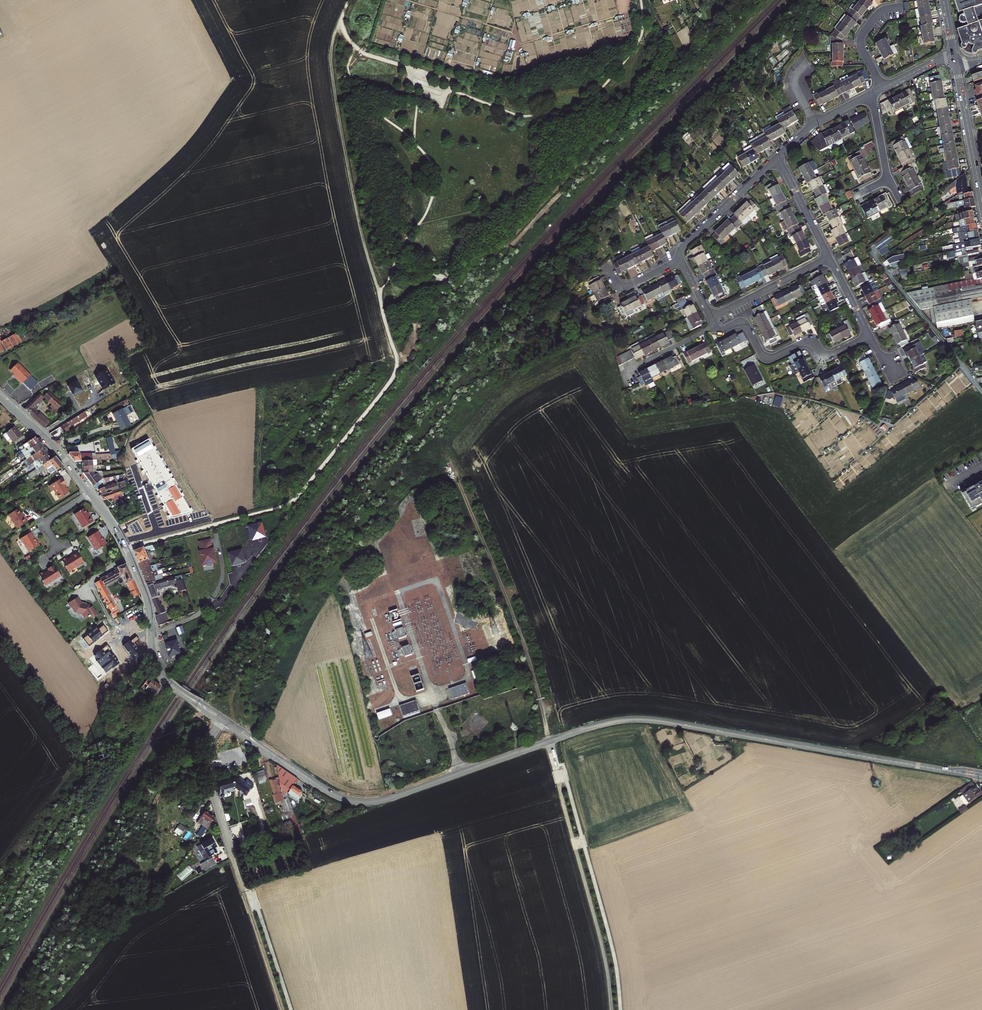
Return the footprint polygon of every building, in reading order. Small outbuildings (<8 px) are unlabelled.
[(869,6),(874,1),(873,0),(859,0),(855,4),(865,12),(870,6),(869,6)] [(917,2),(919,10),(930,8),(928,0),(926,0),(917,2)] [(972,54),(973,54),(974,55),(975,54),(976,54),(977,53),(977,52),(981,50),(981,0),(954,0),(959,13),(963,13),(964,15),(961,17),(960,18),(959,20),(960,22),(961,23),(962,24),(966,24),(968,27),(957,30),(961,45),(961,47),(962,48),(962,49),(963,49),(965,49),(966,48),(968,44),(973,47),(972,51),(972,52),(972,53),(972,54)] [(858,19),(859,20),(865,12),(855,4),(852,8),(849,5),(847,8),(848,9),(848,10),(846,9),(844,12),(846,13),(856,22),(858,19)] [(930,8),(919,10),(915,11),(917,20),(920,19),(932,17),(930,8)] [(846,13),(843,16),(841,15),(836,21),(849,32),(853,26),(856,22),(846,13)] [(932,17),(920,19),(922,28),(933,26),(932,17)] [(843,39),(849,32),(836,21),(831,27),(834,30),(828,38),(839,42),(842,38),(843,39)] [(935,35),(933,26),(922,28),(921,29),(923,38),(935,35)] [(937,44),(935,35),(923,38),(925,47),(937,44)] [(839,49),(839,42),(828,38),(828,49),(829,49),(829,57),(840,57),(840,49),(839,49)] [(877,47),(881,55),(891,50),(887,42),(884,43),(878,46),(877,47)] [(965,49),(963,49),(962,49),(963,50),(967,52),(968,53),(970,54),(973,54),(972,54),(972,53),(972,52),(972,51),(973,47),(968,44),(966,48),(965,49)] [(885,63),(899,55),(895,48),(891,50),(881,55),(885,63)] [(840,66),(840,57),(829,57),(830,65),(828,65),(828,70),(839,70),(839,66),(840,66)] [(867,80),(862,71),(859,73),(863,82),(867,80)] [(847,77),(848,80),(853,90),(861,86),(860,84),(863,82),(859,73),(858,72),(847,77)] [(970,77),(972,83),(981,80),(981,73),(970,77)] [(846,94),(853,90),(848,80),(836,86),(841,94),(845,92),(846,94)] [(941,83),(930,85),(932,95),(942,92),(941,83)] [(973,87),(974,90),(973,91),(975,97),(981,94),(981,84),(973,87)] [(837,98),(836,96),(841,94),(836,86),(832,88),(832,90),(826,93),(830,102),(837,98)] [(916,101),(910,89),(896,96),(903,109),(916,101)] [(932,95),(933,103),(935,103),(944,101),(942,92),(932,95)] [(813,98),(817,106),(821,104),(822,106),(830,102),(826,93),(818,97),(817,96),(813,98)] [(890,111),(891,114),(903,109),(896,96),(880,104),(882,115),(890,111)] [(946,101),(944,101),(935,103),(937,111),(947,109),(946,101)] [(786,113),(793,127),(801,122),(793,108),(785,112),(786,113)] [(947,109),(937,111),(938,120),(949,117),(947,109)] [(868,120),(864,111),(860,113),(860,114),(858,115),(857,114),(849,118),(854,129),(860,126),(860,124),(868,120)] [(786,113),(778,118),(782,126),(785,131),(793,127),(786,113)] [(951,126),(949,117),(938,120),(940,129),(951,126)] [(852,130),(847,119),(834,126),(840,136),(852,130)] [(782,126),(775,130),(779,139),(787,135),(785,131),(782,126)] [(822,132),(821,133),(820,130),(811,142),(816,149),(840,136),(834,126),(822,132)] [(939,138),(942,137),(952,135),(951,126),(940,129),(938,129),(939,138)] [(767,134),(772,143),(779,139),(775,130),(773,127),(765,131),(767,134)] [(767,134),(759,138),(767,152),(774,148),(772,143),(767,134)] [(942,137),(943,146),(954,144),(952,135),(942,137)] [(903,136),(890,143),(898,157),(910,150),(903,136)] [(767,152),(759,138),(751,143),(754,147),(759,156),(767,152)] [(954,144),(943,146),(944,149),(939,150),(941,155),(943,155),(956,152),(954,144)] [(746,151),(748,155),(753,165),(761,160),(759,156),(754,147),(746,151)] [(910,150),(898,157),(904,168),(911,164),(916,162),(910,150)] [(956,152),(943,155),(945,163),(957,161),(956,152)] [(849,158),(855,171),(866,165),(860,153),(849,158)] [(745,169),(753,165),(748,155),(740,160),(745,169)] [(956,181),(961,177),(957,161),(945,163),(942,164),(944,173),(943,173),(944,180),(955,178),(956,181)] [(804,178),(813,173),(817,171),(812,162),(799,169),(804,178)] [(741,175),(730,164),(723,170),(724,170),(734,181),(741,175)] [(911,164),(904,168),(899,171),(905,183),(918,177),(911,164)] [(872,177),(866,165),(855,171),(861,183),(872,177)] [(724,170),(717,176),(728,187),(734,181),(724,170)] [(808,185),(810,184),(815,181),(817,180),(813,173),(804,178),(808,185)] [(949,186),(950,191),(956,187),(956,188),(957,188),(957,189),(957,193),(958,195),(960,195),(968,193),(966,180),(967,180),(965,173),(961,177),(956,181),(949,186)] [(712,181),(722,192),(728,187),(717,176),(712,181)] [(924,189),(918,177),(905,183),(912,196),(924,189)] [(815,181),(821,188),(824,187),(820,179),(817,180),(815,181)] [(708,191),(715,199),(722,192),(712,181),(705,188),(708,191)] [(814,192),(821,188),(815,181),(810,184),(814,192)] [(765,189),(767,194),(769,193),(772,199),(782,194),(778,187),(777,188),(775,184),(765,189)] [(814,192),(818,199),(825,196),(827,195),(830,193),(826,185),(824,187),(821,188),(814,192)] [(701,197),(709,204),(715,199),(708,191),(701,197)] [(692,200),(702,211),(709,204),(701,197),(698,194),(692,200)] [(787,203),(782,194),(772,199),(777,207),(775,208),(777,211),(787,206),(786,204),(787,203)] [(886,194),(874,200),(880,212),(892,206),(886,194)] [(817,200),(821,208),(829,204),(825,196),(818,199),(817,200)] [(946,207),(960,205),(965,204),(966,208),(975,206),(973,198),(964,200),(948,203),(948,201),(945,203),(946,207)] [(692,200),(685,206),(695,217),(702,211),(692,200)] [(880,212),(874,200),(861,207),(867,219),(880,212)] [(760,209),(752,201),(749,204),(748,203),(741,209),(751,219),(757,213),(756,212),(760,209)] [(825,216),(827,215),(833,212),(829,204),(821,208),(825,216)] [(681,214),(689,223),(695,217),(685,206),(685,205),(679,211),(681,214)] [(781,215),(785,222),(794,217),(791,210),(790,210),(787,206),(777,211),(779,216),(781,215)] [(735,215),(736,216),(733,219),(741,227),(744,224),(745,225),(751,219),(741,209),(735,215)] [(836,210),(833,212),(827,215),(831,223),(840,218),(836,210)] [(954,215),(955,221),(959,220),(960,220),(973,218),(974,218),(973,215),(977,215),(976,211),(975,211),(954,215)] [(799,225),(794,217),(785,222),(781,224),(785,232),(787,231),(789,234),(799,228),(798,226),(799,225)] [(975,224),(974,221),(978,220),(977,217),(974,218),(973,218),(960,220),(959,220),(960,227),(975,224)] [(835,230),(841,227),(844,226),(840,218),(831,223),(835,230)] [(733,219),(730,222),(729,221),(722,227),(729,234),(735,229),(737,231),(741,227),(733,219)] [(678,220),(670,224),(674,233),(683,229),(678,220)] [(664,233),(667,237),(674,233),(670,224),(668,221),(661,225),(664,233)] [(954,232),(954,234),(958,233),(966,231),(976,229),(979,229),(977,223),(960,227),(958,227),(958,231),(954,232)] [(722,227),(716,232),(717,233),(714,236),(721,245),(725,242),(723,240),(729,234),(722,227)] [(832,232),(836,240),(845,235),(841,227),(835,230),(832,232)] [(794,238),(797,245),(807,240),(803,232),(802,233),(799,228),(789,234),(792,239),(794,238)] [(979,239),(981,239),(979,229),(976,229),(966,231),(958,233),(960,243),(969,241),(979,239)] [(651,246),(653,250),(661,246),(656,237),(655,233),(647,237),(651,246)] [(656,237),(661,246),(669,242),(667,237),(664,233),(656,237)] [(878,252),(879,251),(886,246),(895,240),(890,233),(876,245),(874,246),(878,252)] [(850,244),(845,235),(836,240),(841,249),(850,244)] [(960,243),(955,244),(956,250),(967,248),(970,247),(972,247),(978,245),(981,245),(981,239),(979,239),(969,241),(960,243)] [(812,251),(811,250),(810,248),(811,248),(807,240),(797,245),(802,253),(800,254),(802,257),(812,251)] [(948,251),(950,258),(967,254),(979,252),(978,245),(972,247),(970,247),(967,248),(956,250),(948,251)] [(634,250),(635,254),(640,263),(648,259),(643,250),(641,246),(634,250)] [(651,246),(643,250),(648,259),(656,255),(653,250),(651,246)] [(702,246),(691,251),(695,259),(694,259),(698,267),(709,262),(704,254),(706,253),(702,246)] [(849,270),(863,263),(859,256),(857,257),(853,250),(855,249),(854,246),(850,249),(849,249),(850,253),(852,256),(846,259),(847,261),(845,262),(849,270)] [(879,251),(882,257),(890,252),(886,246),(879,251)] [(960,264),(961,263),(964,263),(969,262),(981,259),(981,253),(980,253),(979,252),(967,254),(959,256),(960,264)] [(635,254),(627,258),(632,267),(640,263),(635,254)] [(780,255),(772,259),(774,263),(778,272),(786,267),(785,265),(789,263),(784,255),(781,257),(780,255)] [(632,267),(627,258),(616,264),(621,272),(632,267)] [(962,269),(969,268),(971,267),(973,267),(974,267),(981,265),(981,259),(969,262),(964,263),(961,263),(962,269)] [(712,270),(709,262),(698,267),(702,275),(703,275),(705,279),(716,273),(714,269),(712,270)] [(766,265),(761,267),(766,276),(770,274),(771,276),(778,272),(774,263),(767,266),(766,265)] [(853,277),(866,271),(863,263),(849,270),(853,277)] [(970,274),(975,273),(981,272),(981,265),(974,267),(973,267),(971,267),(969,268),(970,274)] [(758,269),(758,271),(750,275),(755,284),(763,280),(762,278),(766,276),(761,267),(758,269)] [(597,268),(588,279),(591,285),(592,284),(596,291),(607,285),(603,278),(602,278),(597,268)] [(858,286),(861,284),(863,286),(875,280),(876,280),(874,277),(870,279),(866,271),(853,277),(858,286)] [(981,285),(981,272),(975,273),(970,274),(968,275),(960,276),(961,279),(974,277),(974,280),(973,280),(950,284),(951,291),(981,285)] [(706,283),(710,291),(720,286),(716,278),(717,277),(716,273),(705,279),(707,282),(706,283)] [(817,288),(820,286),(830,281),(828,277),(826,277),(825,274),(823,274),(816,278),(812,280),(816,288),(817,288)] [(746,286),(747,288),(755,284),(750,275),(743,279),(742,278),(738,280),(743,288),(746,286)] [(678,277),(670,281),(675,289),(686,284),(682,276),(678,278),(678,277)] [(879,288),(875,280),(863,286),(863,287),(862,287),(864,291),(862,292),(864,296),(878,289),(879,288)] [(675,289),(670,281),(663,285),(667,293),(675,289)] [(820,286),(824,294),(832,289),(830,285),(832,284),(830,281),(820,286)] [(799,284),(799,282),(791,286),(795,295),(806,290),(802,282),(799,284)] [(723,284),(720,286),(710,291),(714,299),(715,298),(717,302),(727,298),(725,294),(728,292),(723,284)] [(908,293),(913,298),(951,291),(950,284),(908,293)] [(601,303),(612,296),(610,293),(611,292),(607,285),(596,291),(600,298),(598,299),(601,303)] [(669,297),(667,293),(663,285),(655,289),(659,297),(662,301),(669,297)] [(930,308),(969,300),(981,298),(981,285),(951,291),(913,298),(922,309),(930,308)] [(795,295),(791,286),(783,290),(788,299),(795,295)] [(824,294),(820,286),(817,288),(823,300),(824,303),(828,302),(824,294)] [(649,295),(645,296),(650,304),(653,303),(652,301),(659,297),(655,289),(647,292),(649,295)] [(824,294),(828,302),(838,296),(836,293),(835,293),(832,289),(824,294)] [(871,302),(882,296),(878,289),(864,296),(866,300),(868,299),(870,303),(871,302)] [(773,297),(774,299),(777,305),(788,299),(783,290),(776,294),(777,295),(773,297)] [(642,297),(634,301),(639,310),(650,304),(645,296),(643,298),(642,297)] [(839,301),(840,300),(838,296),(828,302),(832,310),(841,305),(839,301)] [(882,301),(884,300),(882,296),(871,302),(873,305),(869,307),(873,315),(886,309),(882,301)] [(930,308),(931,315),(971,308),(969,300),(930,308)] [(627,316),(639,310),(634,301),(625,305),(626,307),(623,308),(627,316)] [(691,304),(690,301),(682,305),(675,308),(677,311),(683,308),(691,304)] [(756,316),(760,324),(776,316),(773,309),(770,310),(766,303),(762,305),(764,308),(755,313),(757,315),(756,316)] [(685,311),(687,310),(691,318),(700,313),(696,305),(693,307),(691,304),(683,308),(685,311)] [(931,315),(932,323),(972,315),(971,308),(931,315)] [(889,322),(892,320),(886,309),(873,315),(878,324),(881,322),(883,325),(889,322)] [(816,323),(810,312),(807,313),(807,314),(799,318),(800,321),(805,330),(814,326),(813,324),(816,323)] [(703,323),(705,322),(700,313),(691,318),(688,320),(694,331),(705,326),(703,323)] [(972,315),(932,323),(933,323),(935,323),(936,328),(973,321),(972,315)] [(760,324),(764,332),(780,324),(776,316),(760,324)] [(889,326),(894,334),(903,329),(897,318),(892,320),(889,322),(891,325),(889,326)] [(851,331),(855,329),(849,319),(845,321),(846,324),(839,327),(844,337),(852,332),(851,331)] [(796,333),(796,335),(805,330),(800,321),(789,327),(793,335),(796,333)] [(772,343),(786,336),(780,324),(764,332),(768,341),(770,340),(772,343)] [(835,339),(836,341),(844,337),(839,327),(828,333),(832,341),(835,339)] [(7,338),(10,336),(5,328),(0,331),(0,342),(7,338)] [(30,337),(25,328),(15,334),(10,336),(7,338),(12,346),(30,337)] [(899,341),(901,345),(909,340),(903,329),(894,334),(898,342),(899,341)] [(675,340),(672,332),(661,338),(665,347),(674,343),(673,341),(675,340)] [(748,340),(744,333),(737,336),(736,334),(730,338),(735,347),(748,340)] [(12,346),(7,338),(0,342),(0,353),(12,346)] [(665,347),(661,338),(653,342),(657,351),(665,347)] [(716,346),(722,357),(725,355),(724,353),(735,347),(730,338),(722,342),(723,343),(716,346)] [(907,352),(910,359),(921,352),(924,351),(919,340),(903,348),(906,353),(907,352)] [(653,342),(644,346),(649,355),(657,351),(653,342)] [(699,348),(703,357),(715,352),(710,342),(704,344),(705,345),(699,348)] [(640,358),(640,360),(649,355),(644,346),(633,352),(637,360),(640,358)] [(687,353),(692,363),(703,357),(699,348),(693,351),(693,350),(687,353)] [(794,362),(796,361),(791,364),(795,372),(801,369),(809,364),(807,360),(808,359),(802,349),(801,350),(790,355),(794,362)] [(927,364),(921,352),(910,359),(912,364),(911,364),(915,371),(921,368),(925,365),(927,364)] [(678,355),(668,360),(673,369),(685,363),(681,355),(678,357),(678,355)] [(868,358),(867,355),(859,359),(865,370),(874,366),(870,357),(868,358)] [(668,360),(660,364),(664,373),(673,369),(668,360)] [(17,363),(10,370),(12,372),(15,375),(14,376),(21,383),(22,382),(30,375),(17,363)] [(838,366),(838,367),(832,370),(839,385),(840,385),(844,383),(841,377),(848,373),(843,363),(838,366)] [(660,364),(652,368),(656,377),(664,373),(660,364)] [(757,364),(747,370),(755,385),(765,380),(757,364)] [(813,368),(812,369),(809,364),(801,369),(807,380),(816,375),(813,368)] [(865,370),(869,379),(878,374),(874,366),(865,370)] [(645,385),(648,383),(647,382),(656,377),(652,368),(643,373),(645,376),(641,378),(645,385)] [(114,383),(106,369),(95,375),(97,380),(98,379),(101,384),(100,384),(103,390),(114,383)] [(836,386),(839,385),(832,370),(826,374),(825,373),(820,375),(825,385),(833,381),(836,386)] [(883,382),(878,374),(869,379),(875,390),(883,386),(881,383),(883,382)] [(30,375),(22,382),(30,390),(32,389),(38,383),(30,375)] [(917,381),(910,379),(902,384),(907,393),(920,386),(917,381)] [(73,383),(68,386),(73,395),(80,391),(82,390),(77,381),(73,383)] [(902,384),(893,388),(894,389),(892,391),(898,402),(909,396),(907,393),(902,384)] [(50,411),(54,414),(61,404),(52,396),(55,393),(51,388),(43,396),(52,404),(49,407),(51,409),(50,411)] [(32,408),(36,404),(42,397),(38,393),(23,409),(27,412),(30,416),(35,411),(32,408)] [(122,409),(112,414),(116,421),(120,429),(130,424),(126,416),(133,412),(130,405),(122,409)] [(34,419),(41,425),(46,420),(39,413),(34,419)] [(83,413),(60,427),(62,430),(64,433),(71,429),(70,427),(86,417),(83,413)] [(6,433),(10,439),(12,441),(20,436),(17,431),(14,427),(6,433)] [(34,437),(22,445),(24,448),(16,454),(18,456),(39,443),(37,440),(34,437)] [(191,513),(148,439),(131,449),(171,518),(191,513)] [(24,457),(26,460),(43,448),(41,445),(39,443),(18,456),(20,459),(24,457)] [(26,460),(30,465),(47,454),(45,451),(43,448),(26,460)] [(74,462),(81,461),(92,461),(92,460),(96,460),(121,458),(121,457),(120,450),(115,452),(114,448),(110,449),(111,454),(95,455),(95,453),(92,453),(92,455),(89,455),(89,453),(80,454),(79,453),(69,452),(68,454),(71,458),(74,462)] [(47,454),(30,465),(26,468),(28,471),(34,467),(36,469),(51,459),(49,456),(47,454)] [(59,462),(55,457),(51,459),(36,469),(28,474),(30,479),(39,473),(48,468),(52,473),(63,467),(59,462)] [(95,471),(82,473),(85,476),(87,480),(96,473),(95,471)] [(101,479),(96,473),(87,480),(92,486),(101,479)] [(101,479),(92,486),(94,488),(94,489),(98,488),(101,486),(100,485),(105,482),(109,481),(108,477),(103,478),(101,479)] [(66,484),(62,478),(48,486),(52,491),(53,490),(59,499),(69,493),(68,490),(66,488),(64,488),(63,486),(66,484)] [(102,488),(99,489),(101,495),(118,489),(118,490),(120,489),(120,488),(129,485),(127,480),(118,483),(118,482),(102,488)] [(971,489),(975,486),(975,487),(978,486),(977,485),(981,482),(981,480),(970,487),(971,489)] [(971,509),(975,507),(976,508),(981,504),(981,482),(977,485),(978,486),(975,487),(975,486),(971,489),(971,488),(966,491),(966,492),(962,494),(971,509)] [(99,496),(103,501),(107,499),(112,498),(113,501),(123,498),(120,489),(118,490),(99,496)] [(18,528),(28,522),(26,519),(24,516),(23,516),(18,508),(9,514),(18,528)] [(88,516),(84,508),(74,514),(82,528),(93,522),(91,519),(89,516),(88,516)] [(265,536),(262,523),(249,527),(253,539),(257,538),(258,539),(261,538),(262,537),(265,536)] [(35,538),(31,532),(21,539),(29,552),(40,545),(37,540),(36,541),(34,539),(35,538)] [(101,538),(97,532),(87,538),(94,551),(106,545),(104,543),(103,540),(102,541),(100,538),(101,538)] [(211,539),(199,542),(201,551),(200,552),(203,566),(217,563),(214,548),(213,549),(211,539)] [(137,560),(141,569),(150,566),(147,560),(149,559),(146,553),(145,550),(147,549),(148,550),(155,548),(153,545),(146,547),(134,551),(137,560)] [(245,562),(242,550),(229,554),(230,558),(229,559),(231,565),(232,564),(233,566),(245,562)] [(63,558),(61,560),(65,565),(64,566),(67,570),(75,565),(75,566),(82,561),(75,551),(70,555),(70,556),(66,558),(65,557),(63,558)] [(114,617),(120,614),(114,604),(103,585),(123,575),(126,583),(127,583),(133,596),(137,594),(138,593),(132,578),(125,563),(114,568),(115,570),(100,578),(100,580),(95,583),(111,612),(111,614),(113,615),(114,617)] [(142,571),(143,574),(158,570),(156,564),(150,566),(141,569),(142,571)] [(60,576),(53,565),(47,569),(48,570),(44,573),(43,571),(39,574),(42,580),(45,585),(48,583),(52,580),(53,581),(60,576)] [(144,577),(145,579),(153,576),(154,577),(161,575),(163,575),(162,572),(167,571),(166,568),(158,570),(143,574),(144,577)] [(154,577),(153,576),(145,579),(146,582),(146,584),(163,580),(161,575),(154,577)] [(186,589),(183,580),(176,582),(175,577),(163,580),(146,584),(152,599),(158,597),(159,597),(155,588),(177,582),(180,591),(186,589)] [(83,608),(79,602),(70,607),(73,612),(74,612),(77,617),(84,619),(87,623),(90,621),(90,622),(92,620),(94,622),(99,619),(94,611),(92,612),(91,610),(83,608)] [(158,614),(166,611),(164,606),(162,608),(159,602),(154,604),(156,609),(158,614)] [(108,631),(103,625),(97,629),(96,628),(83,638),(89,646),(96,641),(96,640),(108,631)] [(399,640),(407,638),(403,628),(396,631),(399,640)] [(395,632),(389,634),(392,643),(398,641),(395,632)] [(139,640),(136,636),(130,641),(130,640),(123,646),(132,657),(140,650),(135,643),(139,640)] [(177,641),(166,644),(170,657),(181,654),(177,641)] [(112,650),(107,645),(94,655),(98,660),(96,661),(106,673),(112,667),(113,668),(119,663),(112,654),(111,655),(109,652),(112,650)] [(410,646),(402,648),(405,658),(413,656),(410,646)] [(401,649),(395,652),(398,661),(404,658),(401,649)] [(420,674),(412,676),(416,692),(424,690),(420,674)] [(154,682),(149,678),(145,683),(147,685),(145,688),(154,694),(159,686),(154,682)] [(411,678),(403,681),(408,695),(416,692),(411,678)] [(464,684),(446,690),(450,700),(467,694),(464,684)] [(419,701),(401,707),(403,715),(413,712),(422,709),(419,701)] [(395,702),(376,709),(379,717),(397,710),(395,702)] [(281,790),(290,811),(292,818),(299,835),(302,834),(293,812),(286,795),(296,802),(302,793),(293,786),(296,783),(298,780),(289,774),(278,766),(280,780),(281,790)] [(266,780),(264,771),(256,773),(259,785),(264,783),(266,780)] [(240,776),(240,778),(245,782),(248,780),(254,785),(255,784),(251,773),(240,776)] [(216,786),(219,797),(222,798),(223,797),(224,796),(222,794),(223,790),(234,787),(239,791),(240,790),(245,794),(244,795),(245,795),(245,796),(246,795),(246,794),(254,785),(248,780),(245,782),(240,778),(237,781),(235,779),(225,782),(225,781),(217,783),(217,784),(216,786)] [(281,802),(285,813),(290,811),(281,790),(280,780),(279,780),(277,781),(273,782),(277,795),(275,796),(274,796),(277,804),(281,802)] [(972,783),(971,784),(960,791),(963,796),(969,804),(981,796),(972,783)] [(969,804),(963,796),(960,798),(965,806),(966,807),(969,804)] [(197,835),(200,837),(214,818),(210,815),(205,811),(197,823),(203,827),(197,835)] [(284,821),(292,818),(290,811),(285,813),(282,814),(284,821)] [(186,829),(180,824),(175,832),(180,836),(186,829)] [(202,845),(212,839),(211,837),(200,843),(202,845)] [(197,848),(204,860),(217,853),(216,850),(215,848),(217,847),(212,839),(202,845),(197,848)] [(212,858),(201,864),(205,871),(216,864),(212,858)]
